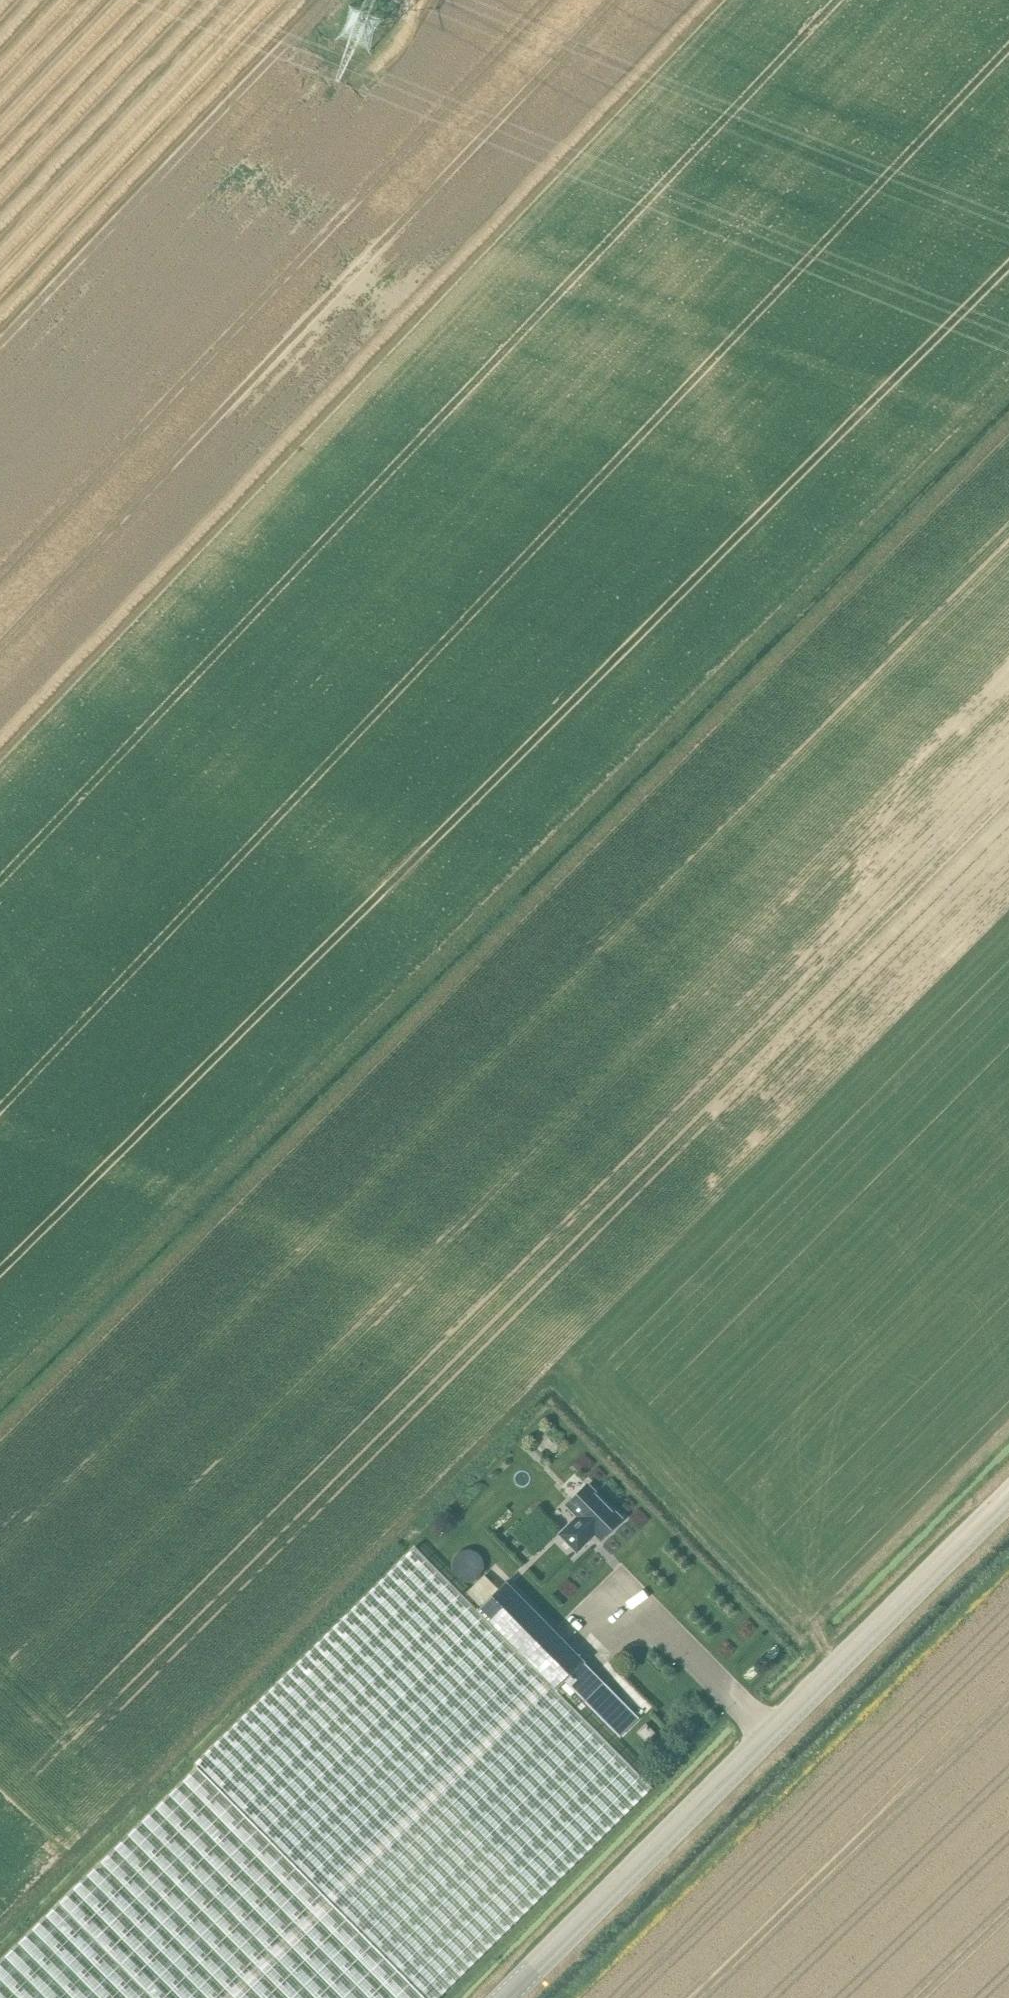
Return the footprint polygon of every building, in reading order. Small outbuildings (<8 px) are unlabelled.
[(599,1540),(621,1519),(587,1485),(565,1506),(579,1520),(572,1527),(570,1524),(560,1535),(576,1551),(593,1535),(599,1540)] [(485,1570),(487,1565),(487,1559),(485,1554),(482,1549),(477,1546),(472,1545),(466,1546),(461,1548),(457,1552),(455,1557),(454,1562),(455,1567),(458,1571),(461,1575),(466,1577),(471,1578),(476,1577),(481,1574),(485,1570)] [(585,1662),(506,1582),(477,1609),(415,1548),(195,1764),(197,1767),(0,1962),(0,1997),(439,1997),(652,1788),(556,1690),(564,1681),(584,1702),(604,1683),(584,1663),(585,1662)] [(604,1683),(584,1702),(619,1737),(638,1719),(604,1683)] [(646,1742),(655,1734),(646,1725),(638,1734),(646,1742)]
